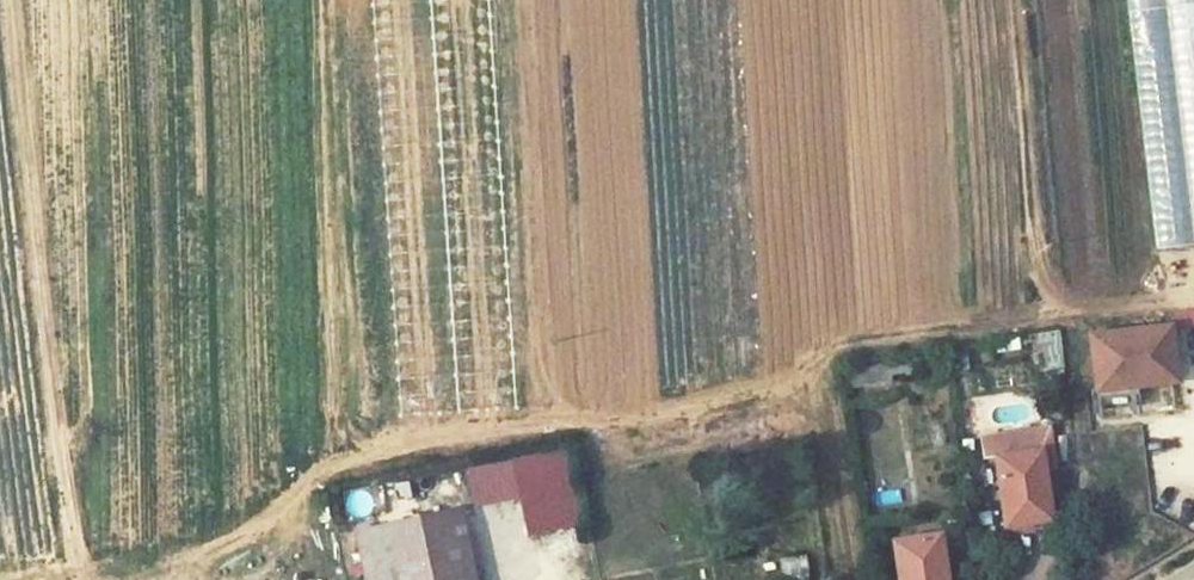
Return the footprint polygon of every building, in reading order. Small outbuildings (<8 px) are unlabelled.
[(1169,317),(1170,330),(1170,332),(1193,328),(1193,313),(1169,317)] [(1162,331),(1084,344),(1092,395),(1169,383),(1162,331)] [(1003,458),(1013,524),(1058,518),(1050,453),(1003,458)] [(366,579),(479,579),(463,506),(355,529),(366,579)] [(905,579),(950,579),(943,529),(899,533),(905,579)]
